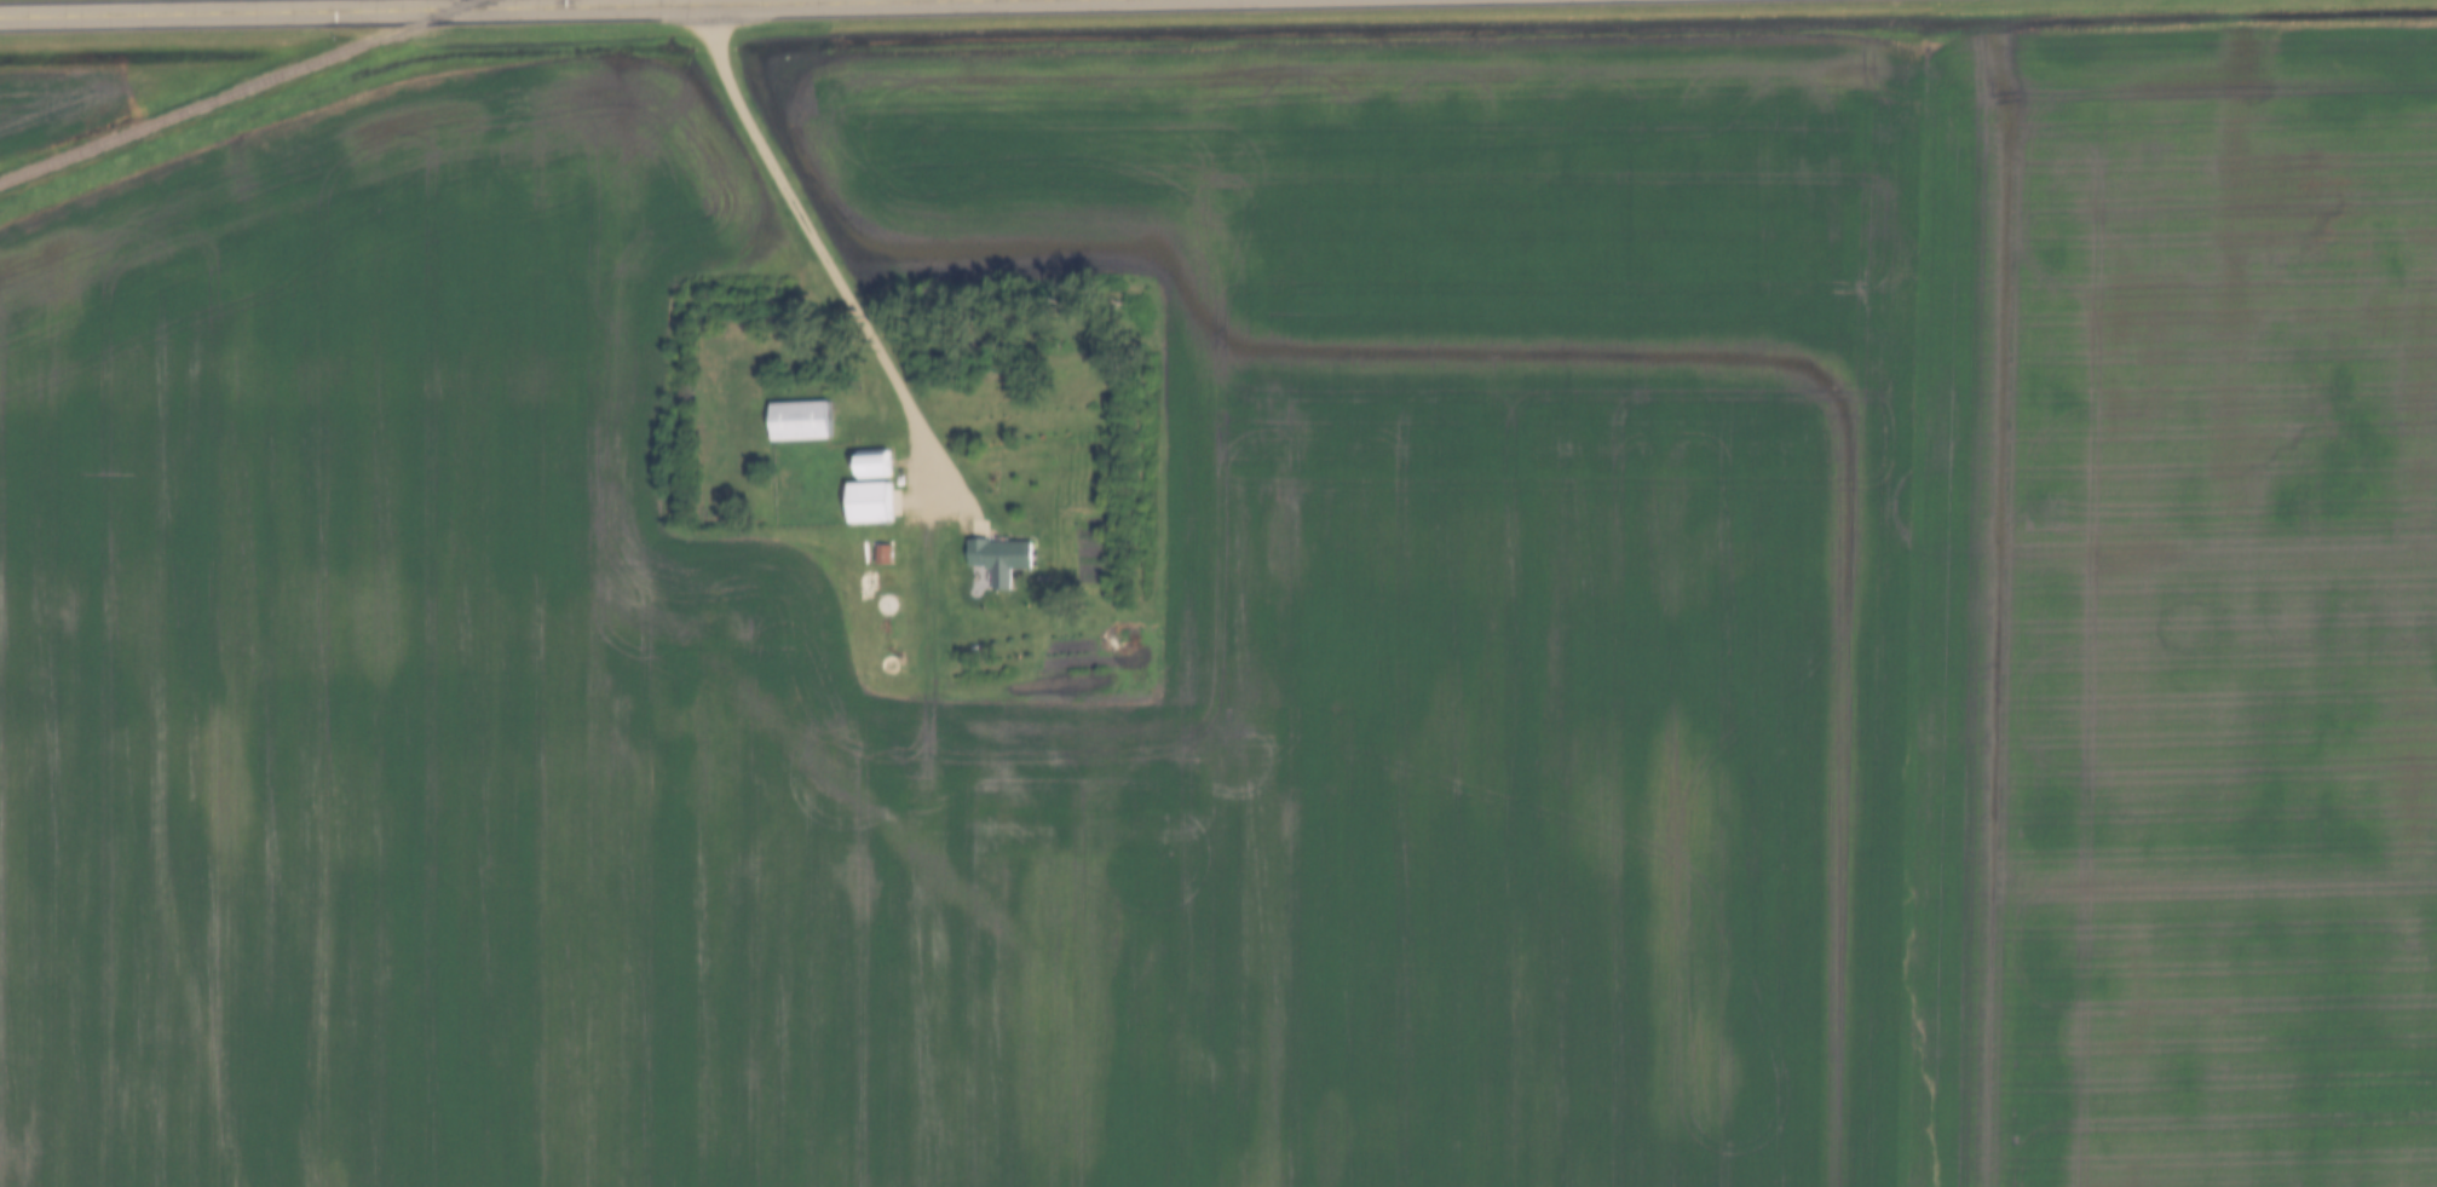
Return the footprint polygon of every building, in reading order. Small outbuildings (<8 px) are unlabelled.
[(835,441),(834,402),(775,403),(775,442),(835,441)] [(859,483),(851,483),(851,524),(900,524),(900,452),(859,452),(859,483)] [(970,540),(970,570),(1037,570),(1037,540),(970,540)]
